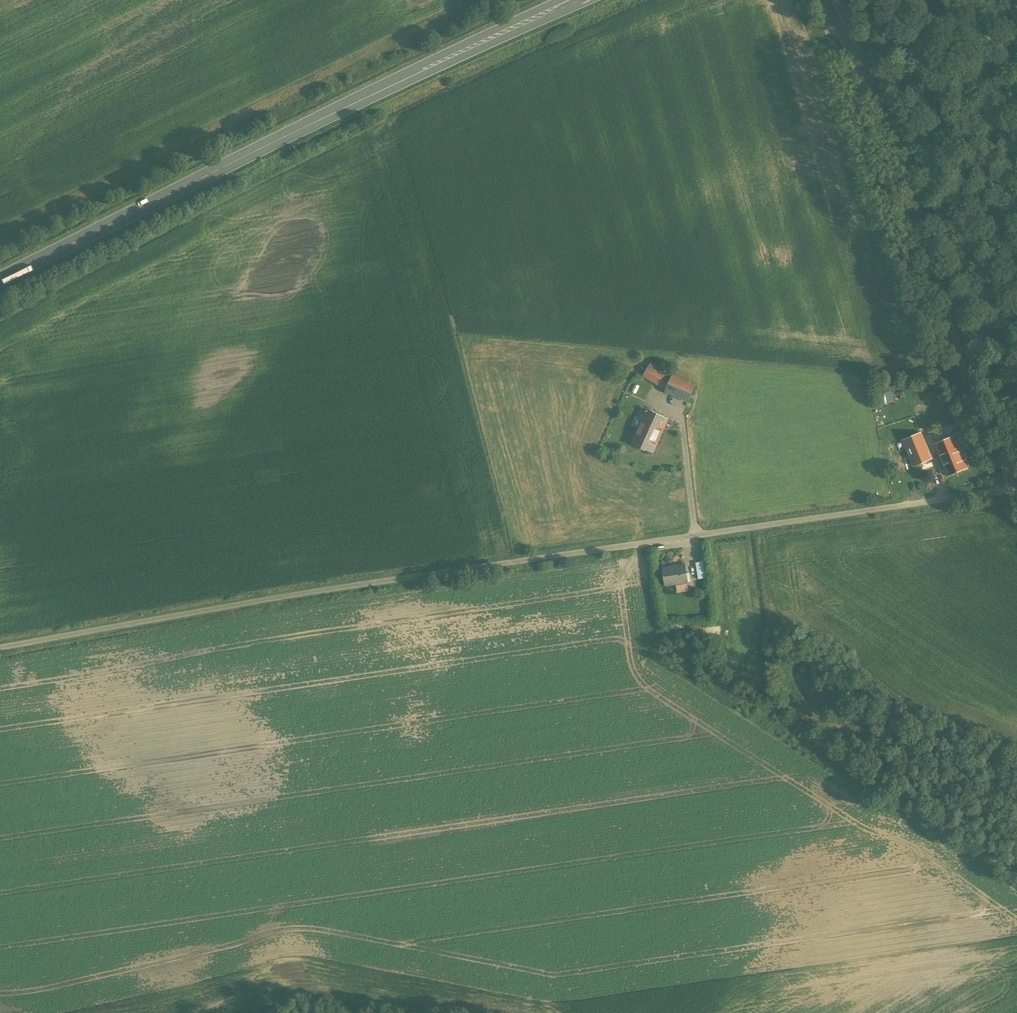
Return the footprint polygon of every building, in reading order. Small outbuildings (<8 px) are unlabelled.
[(650,363),(643,375),(650,379),(657,367),(650,363)] [(674,378),(657,367),(650,379),(667,390),(674,378)] [(691,396),(675,386),(667,399),(683,409),(688,401),(691,396)] [(668,418),(640,406),(636,416),(642,418),(641,421),(662,430),(668,418)] [(662,430),(641,421),(631,443),(652,452),(662,430)] [(920,433),(903,441),(913,466),(931,458),(920,433)] [(953,436),(934,444),(939,455),(940,454),(949,474),(947,475),(948,476),(966,468),(966,467),(965,468),(957,447),(958,447),(953,436)] [(705,561),(696,563),(698,578),(707,577),(705,561)] [(685,564),(662,567),(665,585),(688,582),(685,564)]
